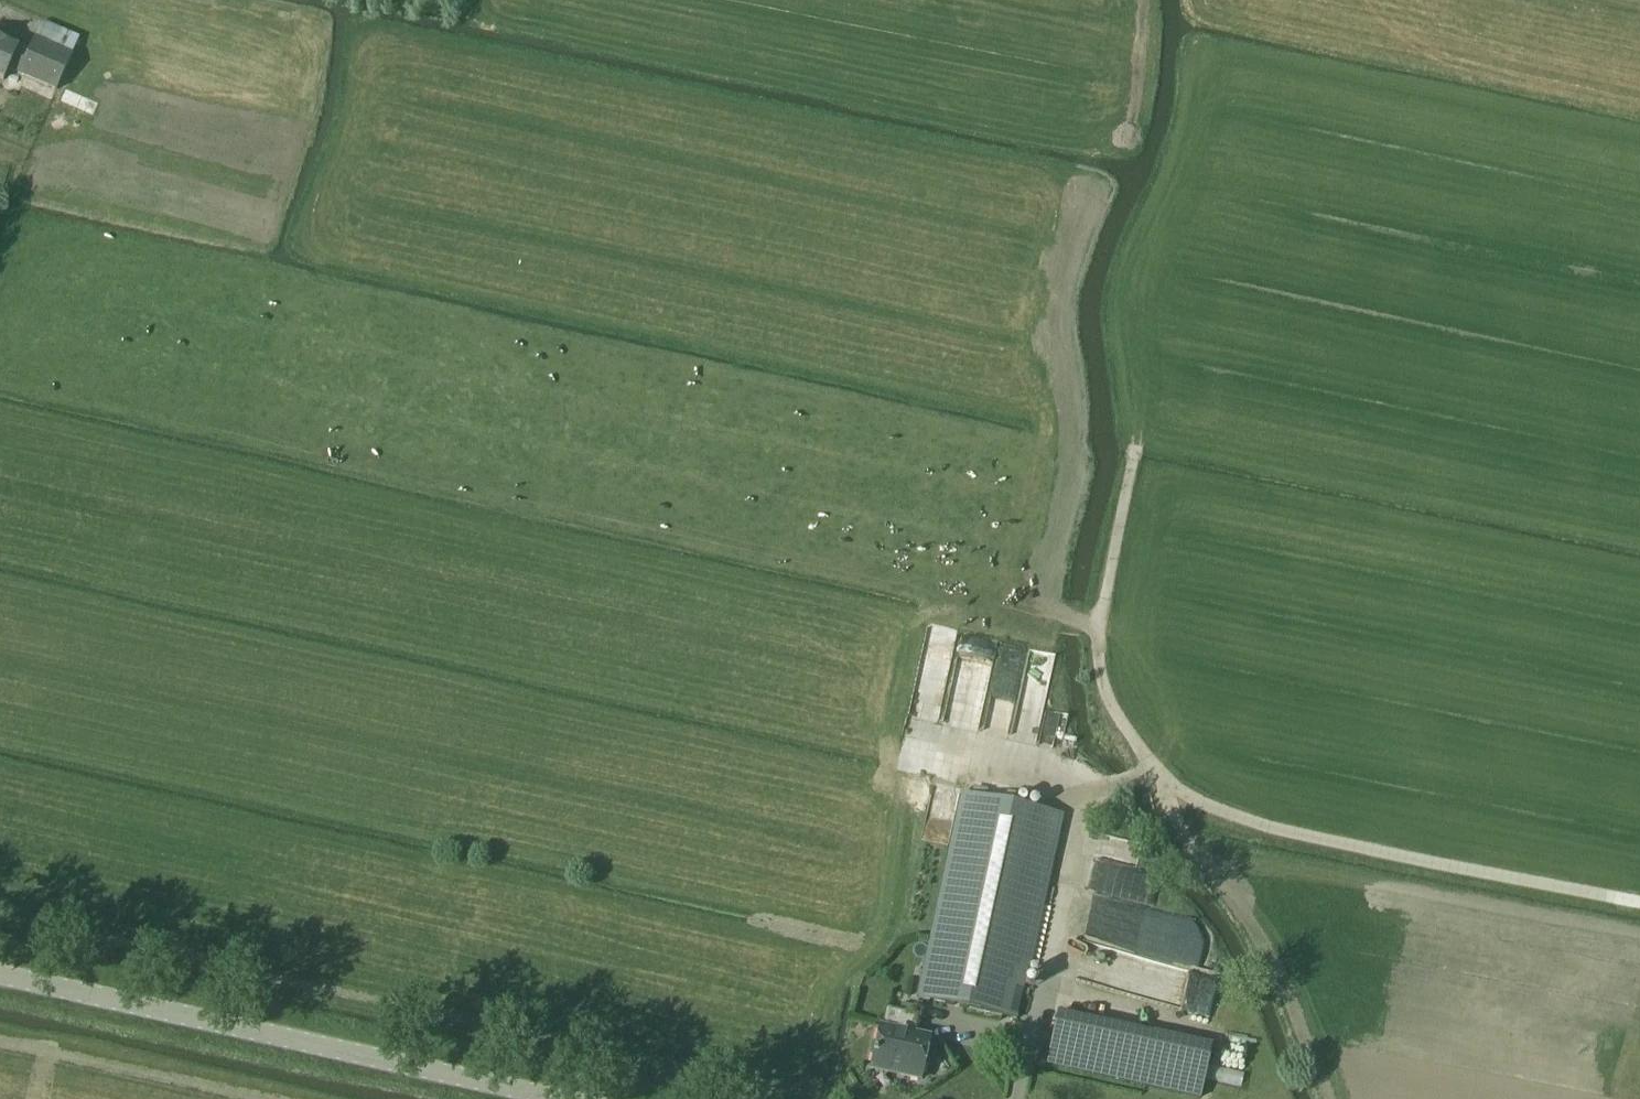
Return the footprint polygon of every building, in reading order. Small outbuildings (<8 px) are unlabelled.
[(8,70),(56,92),(73,56),(34,38),(28,53),(0,41),(0,80),(3,81),(8,70)] [(939,760),(969,765),(988,644),(958,639),(939,760)] [(1044,711),(1054,654),(1000,645),(995,673),(1022,678),(1017,711),(1012,710),(1007,737),(1062,746),(1067,715),(1044,711)] [(1017,1021),(1049,875),(1062,815),(963,793),(949,853),(918,998),(1017,1021)] [(1103,807),(1101,812),(1109,815),(1110,809),(1103,807)] [(1201,983),(1070,946),(1061,977),(1192,1014),(1201,983)] [(880,1027),(871,1066),(899,1072),(899,1075),(918,1080),(929,1039),(913,1035),(918,1016),(885,1009),(881,1027),(880,1027)] [(1059,1015),(1048,1067),(1196,1098),(1203,1098),(1214,1049),(1059,1015)] [(1037,1046),(1034,1060),(1044,1062),(1047,1048),(1037,1046)]
